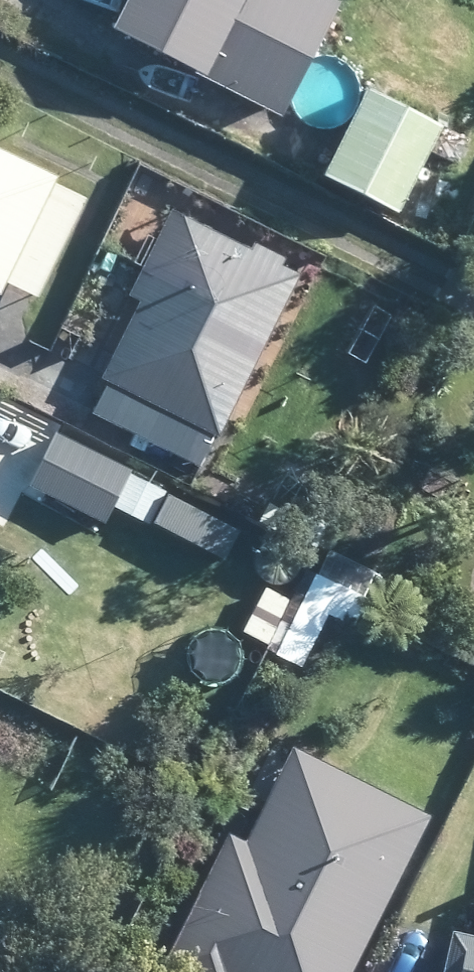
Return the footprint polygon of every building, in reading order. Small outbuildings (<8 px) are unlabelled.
[(106,26),(199,72),(197,76),(277,115),(283,105),(334,0),(119,0),(106,26)] [(436,124),(411,111),(360,87),(319,172),(394,209),(418,159),(436,124)] [(82,197),(50,182),(52,176),(0,150),(0,283),(2,279),(34,294),(82,197)] [(106,378),(94,400),(90,410),(197,464),(202,454),(221,463),(240,426),(221,416),(296,271),(278,261),(280,257),(250,240),(247,248),(169,208),(133,277),(126,293),(138,299),(98,375),(106,378)] [(26,483),(98,522),(125,469),(54,430),(26,483)] [(167,536),(190,547),(204,519),(159,496),(147,522),(169,533),(167,536)] [(291,753),(246,842),(235,836),(172,962),(192,971),(345,971),(422,818),(291,753)] [(447,929),(438,971),(473,971),(473,935),(447,929)]
